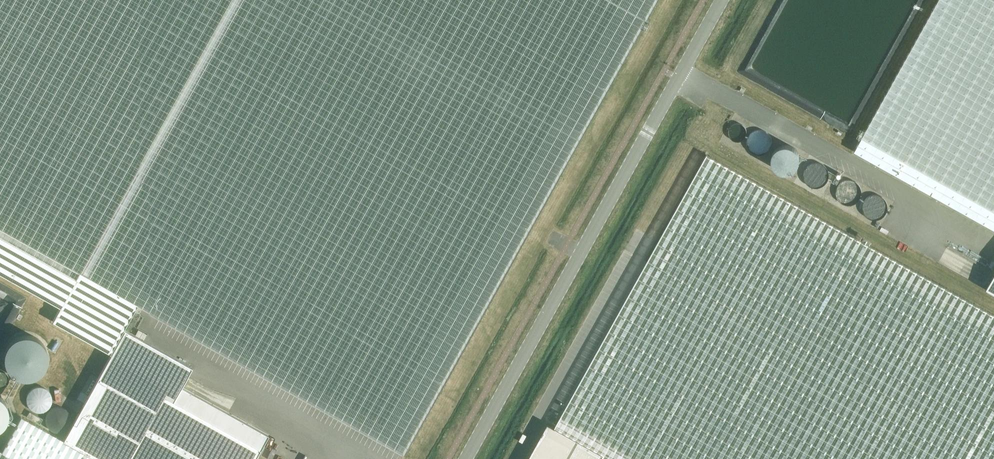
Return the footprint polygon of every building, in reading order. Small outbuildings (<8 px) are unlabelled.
[(60,307),(56,314),(52,321),(111,354),(97,379),(155,411),(164,396),(173,401),(181,387),(192,367),(123,329),(137,305),(404,454),(656,0),(0,0),(0,274),(60,307)] [(854,151),(993,229),(993,0),(938,0),(854,151)] [(748,138),(747,143),(748,148),(751,152),(756,154),(761,155),(766,153),(769,150),(771,145),(771,141),(770,137),(767,133),(763,131),(758,130),(754,131),(750,134),(748,138)] [(774,155),(773,160),(774,166),(778,170),(783,173),(788,173),(794,172),(798,168),(800,163),(800,158),(798,153),(795,149),(791,147),(786,146),(781,148),(777,151),(774,155)] [(707,154),(555,427),(549,423),(529,458),(993,458),(993,315),(707,154)] [(804,170),(803,175),(804,180),(808,184),(812,186),(817,187),(822,185),(826,181),(828,177),(828,173),(826,168),(824,165),(819,163),(815,162),(810,163),(807,166),(804,170)] [(838,187),(837,191),(838,196),(841,201),(846,203),(851,204),(856,202),(859,198),(861,194),(861,190),(860,185),(857,182),(853,180),(848,179),(844,180),(840,183),(838,187)] [(863,203),(862,207),(863,212),(867,216),(871,219),(876,219),(881,218),(885,214),(887,210),(887,205),(885,201),(882,197),(878,195),(874,195),(869,196),(866,199),(863,203)] [(985,289),(993,294),(993,273),(985,289)] [(30,379),(38,374),(43,368),(46,361),(46,353),(43,345),(37,340),(29,336),(21,336),(13,339),(7,344),(3,352),(3,361),(6,369),(12,376),(21,379),(30,379)] [(260,449),(268,435),(181,387),(173,401),(164,396),(155,411),(97,379),(63,440),(21,416),(1,451),(0,451),(0,458),(255,458),(260,449)] [(42,409),(47,407),(50,404),(51,399),(51,395),(49,391),(46,388),(42,386),(37,386),(33,387),(30,390),(27,394),(27,399),(29,404),(32,407),(37,409),(42,409)] [(4,424),(8,417),(9,410),(7,402),(3,396),(0,394),(0,426),(4,424)] [(62,429),(66,427),(69,423),(71,419),(71,415),(69,410),(66,407),(62,405),(57,405),(53,407),(49,410),(47,414),(47,419),(49,424),(52,427),(57,429),(62,429)] [(39,423),(41,418),(29,411),(26,417),(39,423)]
